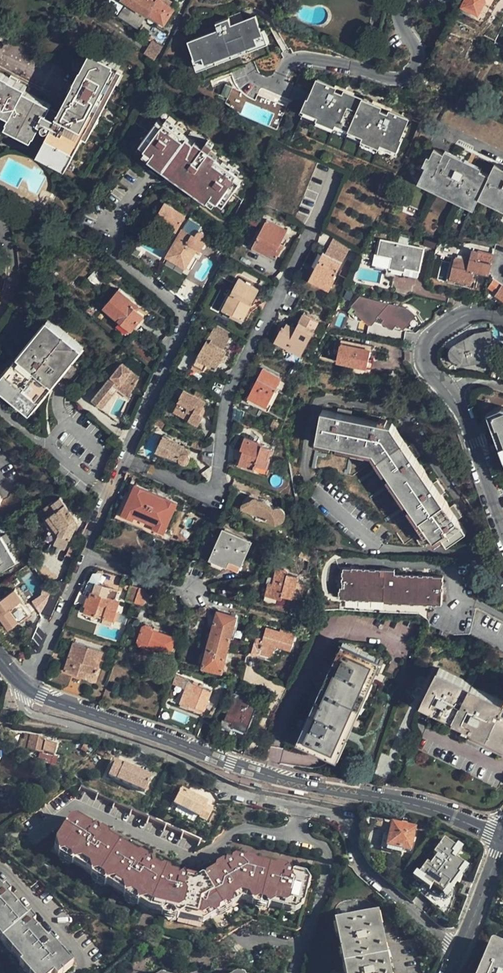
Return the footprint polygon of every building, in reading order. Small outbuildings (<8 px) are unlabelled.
[(166,25),(176,10),(161,0),(158,0),(157,1),(155,0),(128,0),(166,25)] [(462,6),(477,15),(483,3),(483,0),(465,0),(462,6)] [(280,16),(286,19),(291,9),(286,6),(280,16)] [(184,41),(198,71),(269,47),(253,15),(184,41)] [(152,37),(143,50),(156,58),(164,45),(152,37)] [(52,120),(50,125),(39,119),(42,115),(44,111),(18,97),(20,94),(0,83),(0,120),(7,123),(3,135),(35,153),(33,156),(62,171),(114,73),(85,58),(68,90),(52,120)] [(437,65),(432,61),(426,73),(431,76),(437,65)] [(318,77),(301,117),(393,156),(410,116),(318,77)] [(450,98),(439,122),(502,151),(502,121),(450,98)] [(239,173),(214,154),(219,147),(213,143),(207,150),(166,120),(145,148),(217,201),(239,173)] [(492,164),(487,175),(432,150),(419,180),(474,205),(479,194),(502,205),(502,169),(492,164)] [(157,217),(162,221),(178,229),(186,215),(165,203),(157,217)] [(288,242),(283,239),(289,230),(268,219),(251,249),(276,263),(288,242)] [(179,234),(181,231),(178,229),(162,221),(161,223),(179,234)] [(183,229),(181,231),(179,234),(166,256),(190,269),(205,242),(201,239),(202,236),(200,233),(198,231),(195,231),(191,234),(183,229)] [(395,257),(392,267),(406,270),(407,268),(421,271),(427,251),(385,240),(381,254),(395,257)] [(437,245),(436,254),(445,255),(446,246),(437,245)] [(475,271),(488,274),(493,255),(474,251),(471,262),(455,258),(451,277),(472,282),(475,271)] [(321,253),(310,276),(331,286),(335,278),(333,276),(340,262),(321,253)] [(166,284),(175,273),(167,266),(158,277),(166,284)] [(406,270),(392,267),(391,272),(420,279),(421,271),(407,268),(406,270)] [(331,286),(310,276),(309,280),(329,289),(331,286)] [(223,304),(233,309),(236,305),(246,311),(255,297),(258,289),(239,278),(223,304)] [(494,281),(489,288),(498,294),(498,296),(502,299),(502,287),(494,281)] [(143,315),(137,310),(139,308),(118,289),(103,307),(130,331),(143,315)] [(391,303),(362,296),(353,306),(353,307),(366,318),(373,325),(380,316),(394,329),(405,331),(418,315),(409,308),(391,303)] [(236,305),(233,309),(244,316),(246,311),(236,305)] [(366,318),(353,307),(350,316),(350,318),(352,320),(362,322),(366,318)] [(300,357),(320,322),(304,313),(294,331),(284,325),(274,342),(300,357)] [(53,386),(48,382),(28,406),(0,383),(15,365),(50,323),(45,319),(0,374),(0,390),(30,414),(53,386)] [(48,382),(53,386),(64,395),(94,359),(50,323),(15,365),(0,383),(28,406),(48,382)] [(488,356),(488,346),(493,345),(492,331),(475,333),(454,346),(453,348),(451,353),(452,357),(453,358),(455,360),(458,361),(461,361),(462,362),(488,356)] [(224,354),(222,351),(227,342),(211,333),(208,338),(192,364),(203,371),(207,365),(216,369),(224,354)] [(338,361),(357,365),(358,359),(369,361),(372,347),(342,341),(338,361)] [(358,359),(357,365),(371,367),(372,362),(369,361),(358,359)] [(123,383),(133,392),(140,376),(124,363),(94,398),(103,406),(119,387),(123,383)] [(264,406),(280,378),(263,369),(247,396),(264,406)] [(133,392),(123,383),(119,387),(131,397),(133,392)] [(202,406),(205,402),(181,388),(178,395),(179,396),(176,400),(177,401),(172,410),(197,425),(202,416),(200,414),(203,410),(202,406)] [(493,414),(502,439),(502,410),(493,414)] [(450,507),(442,495),(434,483),(419,458),(410,445),(395,422),(384,420),(369,418),(355,416),(339,413),(324,411),(320,441),(377,450),(434,538),(443,533),(450,543),(466,532),(457,518),(450,507)] [(155,451),(166,457),(168,453),(179,460),(178,463),(182,466),(184,465),(186,464),(187,463),(187,461),(187,459),(185,457),(188,452),(181,449),(182,448),(175,444),(175,443),(169,440),(170,438),(164,435),(155,451)] [(244,436),(240,448),(244,450),(241,461),(254,465),(255,461),(266,463),(269,455),(267,454),(270,444),(244,436)] [(410,445),(419,458),(423,455),(415,442),(410,445)] [(168,453),(166,457),(178,463),(179,460),(168,453)] [(434,483),(442,495),(447,492),(439,480),(434,483)] [(124,517),(137,488),(131,485),(115,519),(163,541),(166,535),(155,530),(156,527),(137,518),(135,521),(124,517)] [(179,507),(137,488),(124,517),(135,521),(137,518),(156,527),(155,530),(166,535),(179,507)] [(242,506),(282,525),(289,510),(249,491),(242,506)] [(66,549),(78,522),(60,498),(53,502),(52,502),(44,507),(49,515),(43,519),(51,529),(45,540),(66,549)] [(212,516),(215,508),(205,504),(202,512),(212,516)] [(450,507),(457,518),(461,515),(454,505),(450,507)] [(241,572),(253,543),(226,531),(213,560),(241,572)] [(2,537),(6,543),(10,541),(6,534),(2,537)] [(6,543),(2,537),(0,538),(0,570),(2,572),(17,563),(6,543)] [(310,552),(305,550),(302,557),(307,560),(310,552)] [(438,603),(439,575),(391,573),(391,568),(378,568),(378,569),(340,568),(339,587),(337,587),(336,597),(380,600),(381,601),(438,603)] [(279,569),(276,579),(274,587),(270,585),(267,597),(283,601),(284,597),(295,600),(300,579),(290,576),(290,575),(291,574),(290,573),(289,572),(288,572),(279,569)] [(127,600),(136,603),(141,589),(132,586),(127,600)] [(141,589),(136,603),(144,606),(149,592),(141,589)] [(21,601),(14,591),(10,594),(18,604),(21,601)] [(86,612),(104,618),(115,622),(121,602),(93,592),(91,598),(82,595),(79,603),(79,604),(87,607),(86,612)] [(21,601),(18,604),(10,594),(0,601),(0,613),(8,624),(17,618),(20,621),(30,614),(21,601)] [(0,613),(0,623),(3,628),(8,624),(0,613)] [(219,613),(212,639),(206,659),(204,667),(223,672),(237,619),(224,615),(219,613)] [(3,628),(6,631),(20,621),(17,618),(8,624),(3,628)] [(142,644),(146,645),(148,643),(150,644),(151,642),(164,646),(163,648),(173,651),(178,635),(156,629),(154,625),(148,623),(144,625),(139,641),(141,641),(142,644)] [(266,630),(263,640),(259,658),(270,660),(276,648),(292,651),(296,634),(280,630),(279,633),(266,630)] [(206,659),(212,639),(209,638),(203,658),(206,659)] [(259,658),(263,640),(255,641),(252,656),(259,658)] [(148,643),(146,645),(162,651),(163,648),(164,646),(151,642),(150,644),(148,643)] [(342,734),(370,669),(373,671),(375,667),(374,667),(378,658),(341,642),(300,739),(333,753),(338,744),(340,745),(343,739),(344,739),(346,736),(342,734)] [(75,676),(70,691),(78,694),(83,678),(85,679),(87,675),(95,677),(104,654),(76,644),(66,673),(75,676)] [(223,672),(204,667),(203,672),(222,677),(223,672)] [(442,672),(427,700),(502,739),(502,703),(442,672)] [(205,710),(212,692),(188,683),(180,705),(189,708),(190,706),(205,710)] [(247,733),(258,705),(235,695),(225,721),(233,724),(232,727),(247,733)] [(197,739),(207,742),(212,727),(203,724),(197,739)] [(214,745),(214,744),(220,730),(212,727),(207,742),(214,745)] [(41,754),(45,740),(28,736),(26,741),(17,739),(14,748),(41,754)] [(152,775),(120,762),(119,765),(109,761),(104,773),(114,777),(146,790),(152,775)] [(206,804),(208,801),(183,786),(174,801),(206,820),(213,808),(206,804)] [(56,837),(56,839),(61,841),(61,845),(68,850),(73,853),(77,852),(93,863),(93,866),(100,870),(107,875),(109,873),(125,883),(124,886),(132,891),(138,895),(141,893),(152,900),(159,901),(160,903),(169,905),(176,907),(178,906),(202,912),(209,908),(212,909),(220,905),(226,901),(227,898),(238,892),(249,896),(249,898),(257,901),(264,903),(267,901),(289,908),(297,906),(299,907),(302,905),(306,893),(303,890),(306,883),(305,878),(293,874),(289,876),(287,872),(282,874),(274,870),(273,868),(257,863),(255,865),(245,862),(245,859),(235,855),(233,857),(232,858),(231,860),(226,859),(224,863),(219,867),(216,866),(205,873),(205,875),(203,876),(201,875),(194,878),(183,875),(180,870),(177,873),(176,871),(165,868),(162,870),(161,867),(151,861),(149,862),(148,855),(143,858),(143,855),(133,848),(130,849),(130,846),(114,836),(110,837),(103,834),(103,828),(98,829),(97,826),(87,819),(84,820),(84,817),(76,812),(73,813),(69,820),(65,820),(56,837)] [(409,851),(414,828),(392,823),(387,847),(409,851)] [(425,862),(413,881),(445,902),(469,867),(456,859),(462,849),(445,838),(428,864),(425,862)] [(61,841),(56,839),(55,840),(55,847),(57,848),(57,852),(64,857),(68,850),(61,845),(61,841)] [(73,853),(68,850),(64,857),(70,861),(73,859),(90,869),(90,873),(96,877),(100,870),(93,866),(93,863),(77,852),(73,853)] [(107,875),(100,870),(96,877),(101,880),(105,878),(122,889),(122,893),(128,897),(132,891),(124,886),(125,883),(109,873),(107,875)] [(138,895),(132,891),(128,897),(133,900),(137,898),(149,906),(158,908),(160,911),(167,913),(169,905),(160,903),(159,901),(152,900),(141,893),(138,895)] [(226,901),(220,905),(223,911),(228,908),(229,904),(238,899),(247,902),(247,906),(255,908),(257,901),(249,898),(249,896),(238,892),(227,898),(226,901)] [(20,920),(4,902),(7,899),(1,893),(0,894),(0,943),(21,965),(28,972),(62,972),(69,966),(49,944),(46,947),(31,931),(34,928),(28,921),(25,925),(20,920)] [(264,903),(257,901),(255,908),(261,910),(264,908),(285,914),(297,906),(289,908),(267,901),(264,903)] [(176,907),(169,905),(167,913),(174,915),(177,913),(197,918),(199,921),(212,914),(215,915),(223,911),(220,905),(212,909),(209,908),(202,912),(178,906),(176,907)] [(379,931),(377,920),(336,927),(346,972),(388,972),(379,931)] [(0,943),(0,948),(18,967),(21,965),(0,943)] [(492,947),(481,972),(502,972),(502,951),(492,947)]
